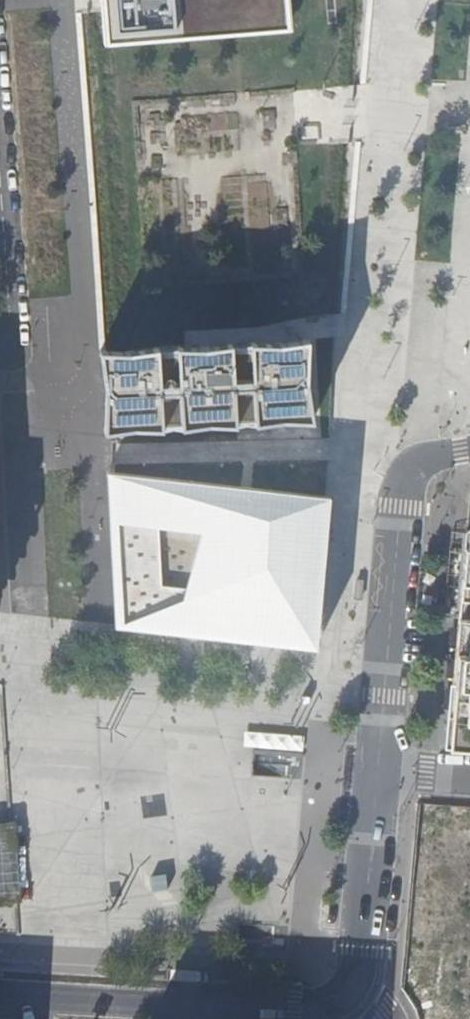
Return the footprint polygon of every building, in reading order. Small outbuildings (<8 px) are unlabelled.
[(104,42),(283,30),(281,0),(100,0),(104,42)] [(110,360),(113,383),(118,383),(118,392),(113,392),(112,427),(141,423),(177,425),(214,420),(251,421),(273,418),(286,417),(316,418),(310,379),(312,339),(283,343),(247,341),(210,346),(174,345),(138,349),(108,348),(110,360)] [(310,644),(313,644),(326,513),(327,496),(231,484),(109,470),(116,621),(246,636),(310,644)] [(467,533),(449,723),(447,748),(469,749),(469,530),(467,533)] [(0,834),(0,897),(19,895),(12,832),(0,834)] [(218,943),(220,914),(124,908),(122,937),(218,943)]
